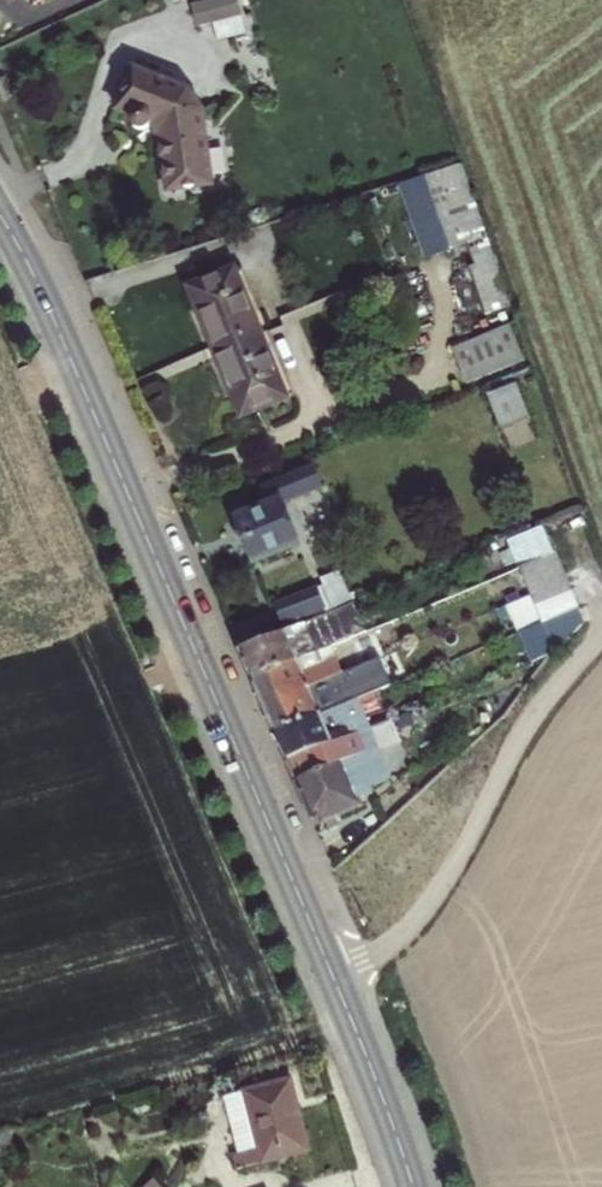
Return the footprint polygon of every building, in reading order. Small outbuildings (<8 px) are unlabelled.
[(219,24),(221,36),(251,33),(247,0),(200,0),(203,26),(219,24)] [(411,25),(374,38),(423,176),(398,185),(425,262),(466,248),(473,267),(466,270),(483,317),(471,321),(478,340),(453,348),(466,386),(524,366),(510,327),(517,324),(411,25)] [(184,93),(132,71),(116,112),(129,118),(128,123),(130,129),(135,132),(141,133),(146,131),(149,127),(157,129),(165,195),(210,188),(198,109),(184,93)] [(239,271),(187,292),(237,420),(290,399),(239,271)] [(514,388),(489,397),(503,433),(528,424),(514,388)] [(270,507),(236,521),(254,563),(299,544),(282,505),(320,489),(312,469),(263,490),(270,507)] [(504,482),(491,487),(496,499),(509,494),(504,482)] [(517,568),(518,571),(553,557),(542,528),(506,542),(509,550),(498,554),(505,572),(517,568)] [(533,610),(568,596),(553,557),(518,571),(530,601),(533,610)] [(324,587),(275,606),(285,630),(351,604),(338,572),(320,578),(324,587)] [(530,601),(496,615),(504,636),(516,631),(520,639),(577,616),(568,596),(533,610),(530,601)] [(363,633),(351,604),(285,630),(235,650),(247,679),(316,653),(363,633)] [(520,639),(530,666),(556,656),(579,634),(573,618),(520,639)] [(316,653),(247,679),(260,708),(341,675),(335,659),(321,665),(316,653)] [(341,675),(260,708),(272,736),(352,705),(345,689),(378,675),(373,662),(341,675)] [(352,705),(272,736),(284,763),(286,762),(367,730),(390,721),(384,706),(365,713),(360,702),(352,705)] [(286,762),(284,763),(310,830),(361,810),(357,800),(370,795),(367,788),(387,781),(367,730),(286,762)] [(289,1078),(227,1094),(241,1151),(230,1154),(234,1170),(308,1151),(289,1078)] [(0,1134),(0,1152),(13,1148),(8,1131),(0,1134)]
